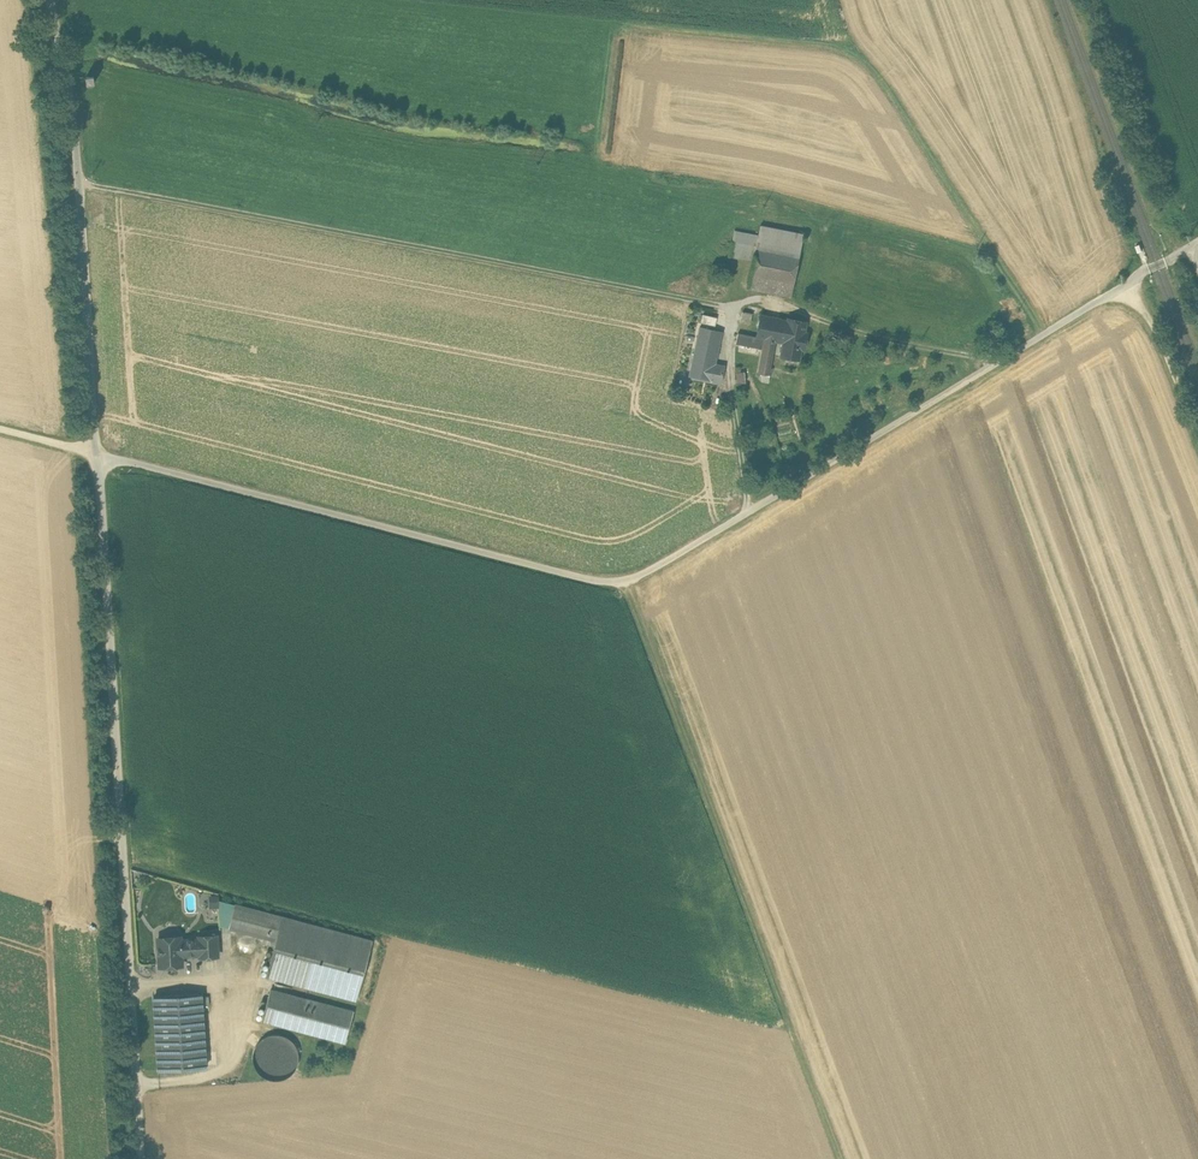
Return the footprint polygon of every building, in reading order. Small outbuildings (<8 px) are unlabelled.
[(95,79),(94,75),(86,76),(87,84),(91,84),(95,83),(95,79)] [(804,234),(761,225),(759,235),(756,246),(800,254),(804,234)] [(759,235),(734,230),(732,241),(756,246),(759,235)] [(756,246),(732,241),(729,255),(754,260),(756,246)] [(800,254),(756,246),(754,260),(750,276),(762,278),(793,284),(800,254)] [(762,278),(750,276),(748,287),(759,290),(762,278)] [(793,284),(762,278),(759,290),(791,297),(793,284)] [(782,319),(743,311),(738,333),(776,341),(778,341),(782,319)] [(701,322),(719,322),(719,314),(702,314),(701,322)] [(805,322),(789,318),(789,320),(782,319),(778,341),(784,342),(782,355),(798,358),(805,322)] [(722,331),(700,326),(690,376),(721,382),(725,365),(715,363),(722,331)] [(776,341),(738,333),(736,343),(762,348),(774,350),(776,341)] [(774,350),(762,348),(758,372),(763,373),(770,374),(774,350)] [(745,371),(737,372),(738,383),(746,382),(745,371)] [(770,374),(763,373),(761,380),(768,381),(770,374)] [(282,916),(236,904),(229,928),(264,937),(263,942),(275,945),(282,916)] [(372,940),(282,916),(275,945),(267,975),(357,999),(372,940)] [(217,935),(199,936),(199,938),(200,954),(200,956),(218,955),(217,935)] [(181,936),(167,937),(167,943),(158,943),(160,964),(168,963),(169,966),(183,965),(182,955),(200,954),(199,938),(181,939),(181,936)] [(353,1011),(271,989),(262,1020),(345,1042),(353,1011)] [(202,994),(154,997),(158,1069),(206,1066),(202,994)] [(283,1035),(276,1034),(268,1035),(261,1039),(256,1045),(253,1053),(253,1061),(256,1067),(262,1074),(271,1077),(279,1077),(288,1074),(294,1068),(298,1061),(298,1052),(295,1045),(290,1039),(283,1035)]
